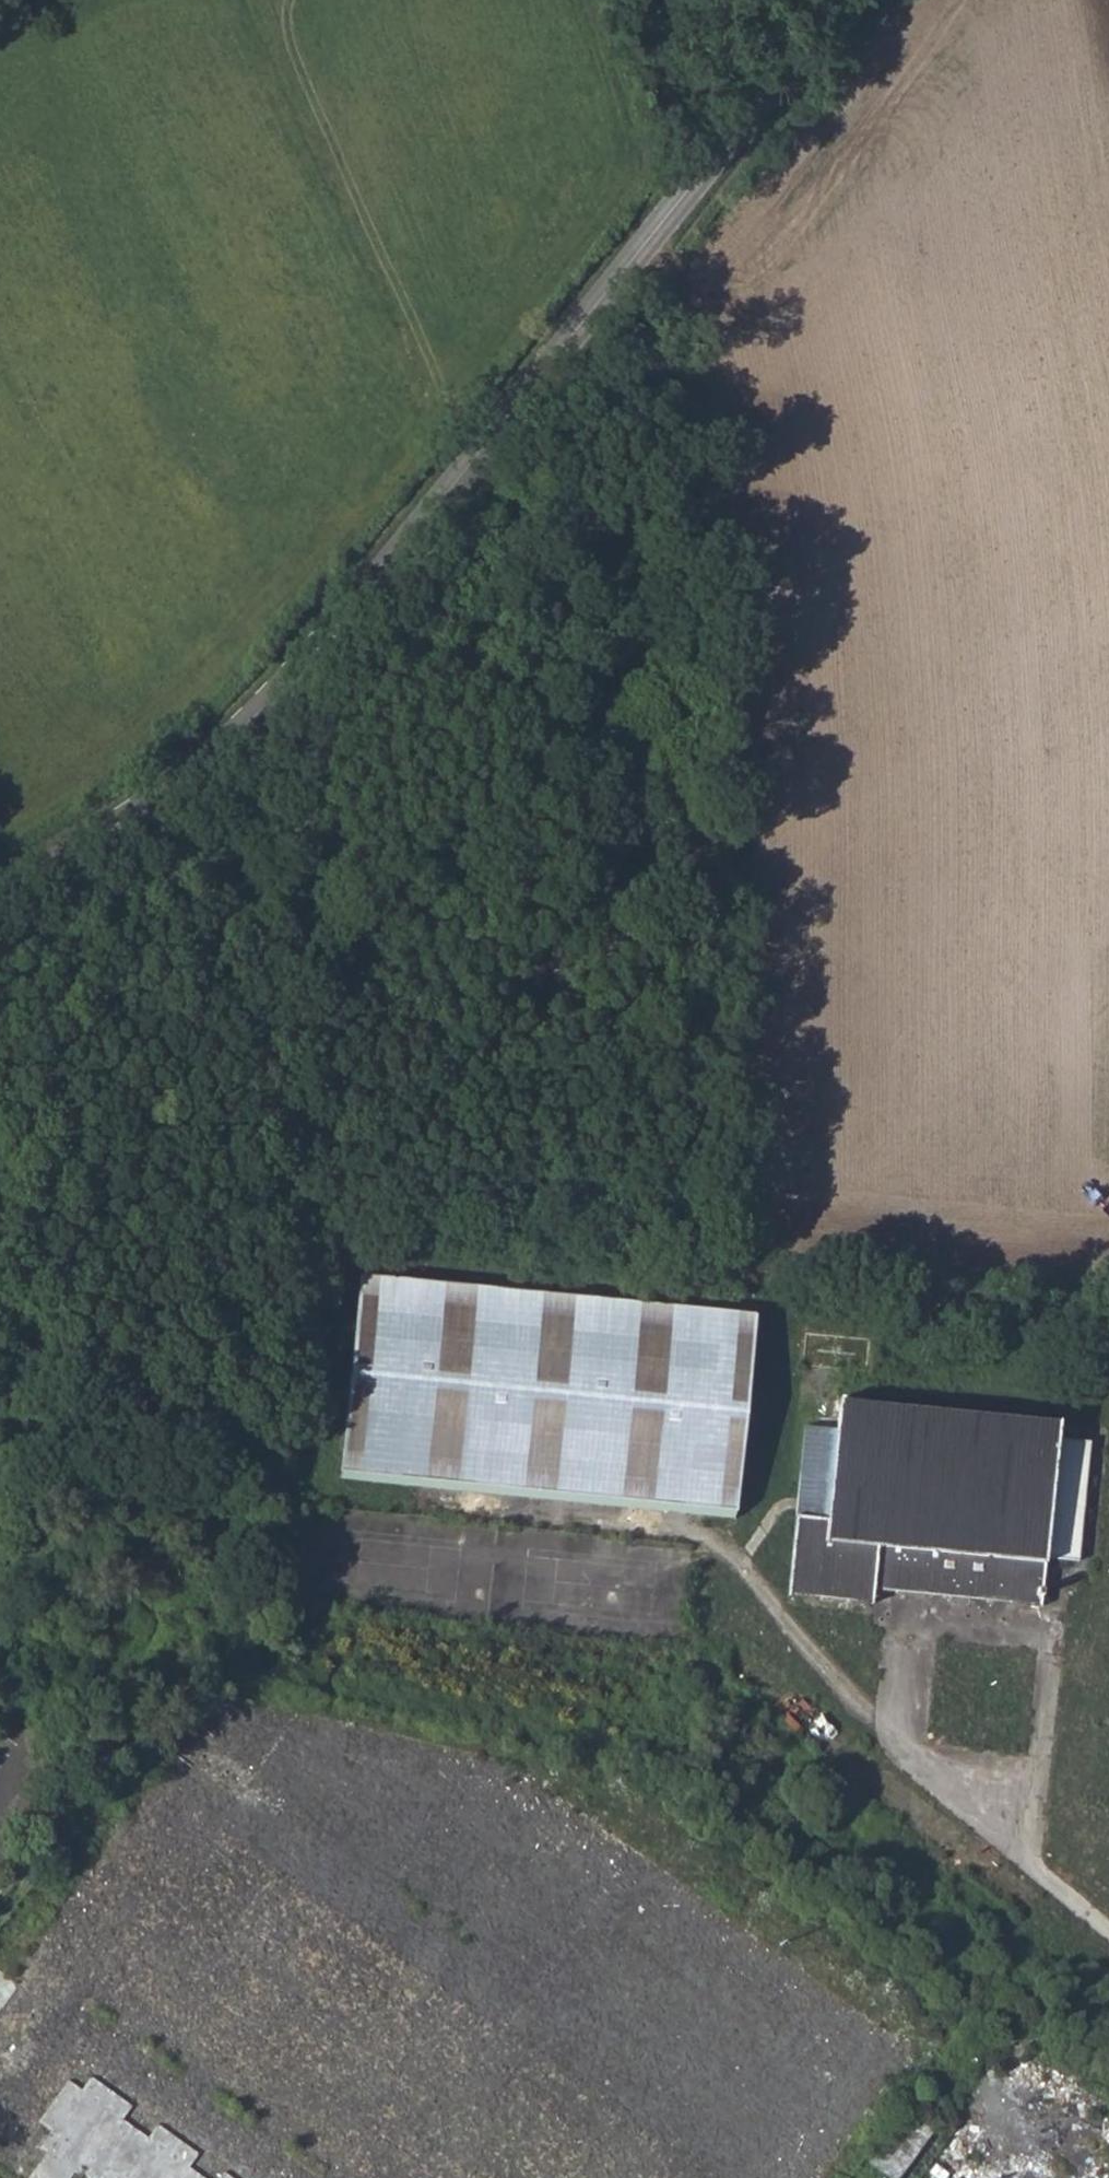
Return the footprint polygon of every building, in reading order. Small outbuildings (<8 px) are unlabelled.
[(340,1474),(440,1485),(730,1515),(751,1317),(488,1290),(360,1277),(340,1474)] [(804,1363),(868,1368),(871,1335),(806,1330),(804,1363)] [(872,1589),(948,1596),(967,1598),(1038,1605),(1043,1559),(1077,1562),(1088,1443),(1054,1440),(1056,1422),(837,1400),(835,1425),(804,1422),(787,1593),(870,1602),(872,1589)] [(910,1610),(943,1613),(944,1599),(912,1595),(910,1610)] [(454,1808),(475,1823),(489,1804),(468,1789),(454,1808)] [(609,1844),(595,1873),(625,1887),(639,1858),(609,1844)] [(18,1986),(0,1974),(0,2010),(18,1986)] [(667,2062),(690,2081),(710,2058),(687,2039),(667,2062)] [(194,2170),(200,2150),(161,2124),(149,2134),(127,2119),(132,2101),(95,2075),(83,2084),(62,2078),(32,2177),(67,2177),(70,2166),(87,2177),(221,2177),(194,2170)] [(896,2177),(904,2177),(935,2122),(903,2104),(870,2163),(896,2177)]
